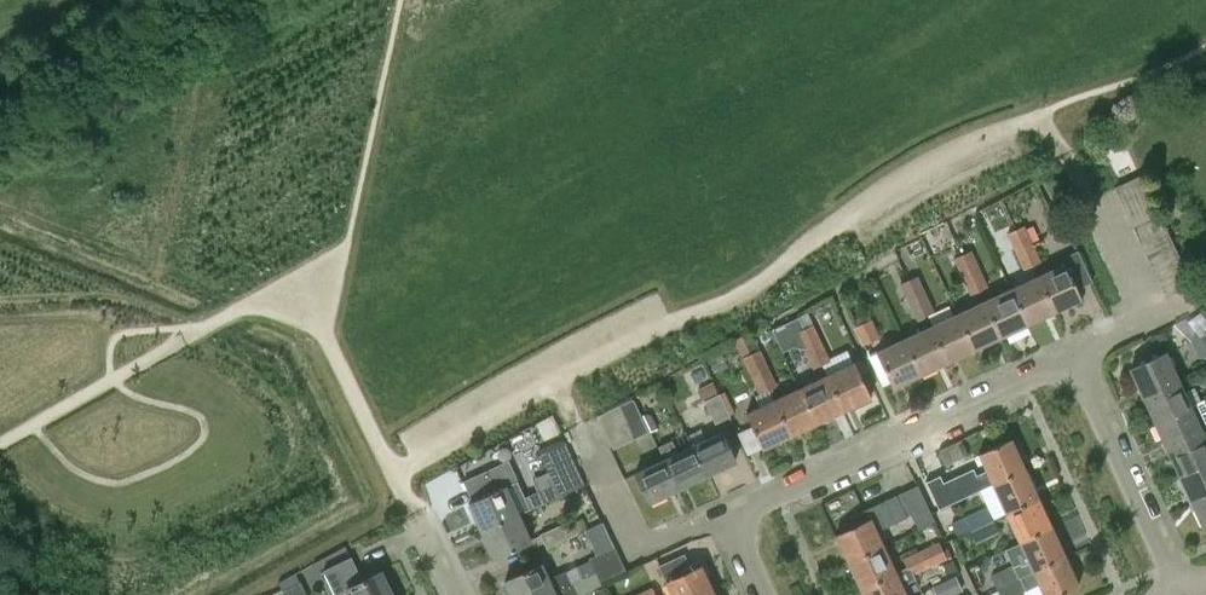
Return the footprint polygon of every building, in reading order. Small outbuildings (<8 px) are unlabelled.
[(1141,175),(1115,187),(1121,201),(1147,189),(1141,175)] [(1121,201),(1127,214),(1153,202),(1147,189),(1121,201)] [(1127,214),(1134,228),(1160,216),(1153,202),(1127,214)] [(1134,228),(1140,242),(1166,230),(1160,216),(1134,228)] [(1007,234),(1015,251),(1033,243),(1024,225),(1007,234)] [(1140,242),(1146,255),(1172,243),(1166,230),(1140,242)] [(1041,261),(1033,243),(1015,251),(1023,269),(1041,261)] [(1146,255),(1152,269),(1179,257),(1172,243),(1146,255)] [(953,258),(961,277),(979,268),(971,250),(953,258)] [(1065,264),(1038,277),(1054,311),(1081,299),(1076,288),(1091,281),(1077,252),(1062,259),(1065,264)] [(1152,269),(1159,283),(1185,271),(1179,257),(1152,269)] [(988,287),(979,268),(961,277),(970,295),(988,287)] [(1185,271),(1159,283),(1165,297),(1192,284),(1185,271)] [(899,284),(908,302),(925,293),(917,275),(899,284)] [(1038,277),(1011,289),(1027,324),(1054,311),(1038,277)] [(1011,289),(984,302),(1000,336),(1027,324),(1011,289)] [(934,311),(925,293),(908,302),(916,320),(934,311)] [(984,302),(957,315),(973,349),(1000,336),(984,302)] [(957,315),(930,327),(946,362),(973,349),(957,315)] [(803,348),(804,350),(821,343),(813,325),(804,329),(798,318),(773,330),(783,351),(793,346),(803,348)] [(871,319),(853,327),(862,345),(879,337),(871,319)] [(930,327),(903,340),(919,374),(946,362),(930,327)] [(1199,337),(1195,332),(1192,341),(1198,356),(1205,358),(1205,334),(1199,337)] [(1163,333),(1151,338),(1155,348),(1168,343),(1163,333)] [(734,340),(749,371),(766,363),(756,341),(751,341),(747,334),(734,340)] [(892,387),(919,374),(903,340),(876,352),(892,387)] [(829,360),(821,343),(804,350),(813,368),(829,360)] [(1130,369),(1142,395),(1178,379),(1166,352),(1130,369)] [(854,362),(827,375),(843,410),(871,397),(867,391),(874,387),(861,360),(854,363),(854,362)] [(776,385),(766,363),(749,371),(759,393),(776,385)] [(700,371),(691,374),(695,383),(703,379),(700,371)] [(800,388),(816,423),(843,410),(827,375),(800,388)] [(1142,395),(1154,423),(1200,401),(1194,388),(1184,392),(1178,379),(1142,395)] [(712,383),(697,390),(702,399),(717,392),(712,383)] [(773,401),(789,436),(816,423),(800,388),(773,401)] [(705,401),(715,423),(729,416),(719,395),(705,401)] [(633,399),(597,416),(605,432),(641,415),(633,399)] [(1166,448),(1202,432),(1205,430),(1205,405),(1204,400),(1200,401),(1154,423),(1166,448)] [(762,449),(789,436),(773,401),(746,414),(751,426),(738,432),(747,453),(761,446),(762,449)] [(643,414),(642,415),(650,432),(658,429),(651,414),(643,414)] [(605,432),(613,449),(648,432),(641,415),(605,432)] [(687,436),(692,447),(706,476),(735,462),(722,433),(705,440),(700,430),(687,436)] [(1179,475),(1205,463),(1205,440),(1202,432),(1166,448),(1179,475)] [(979,454),(992,483),(1024,468),(1010,439),(979,454)] [(659,447),(665,459),(678,489),(706,476),(692,447),(677,453),(671,441),(659,447)] [(554,484),(525,497),(530,508),(584,484),(564,442),(540,454),(554,484)] [(649,503),(678,489),(665,459),(635,473),(649,503)] [(1191,502),(1205,495),(1205,463),(1179,475),(1180,478),(1179,480),(1178,482),(1178,484),(1178,486),(1180,488),(1181,489),(1183,490),(1186,491),(1191,502)] [(992,483),(1006,513),(1038,498),(1024,468),(992,483)] [(946,479),(932,485),(943,507),(979,491),(973,477),(950,488),(946,479)] [(468,503),(481,531),(517,514),(530,508),(525,497),(517,480),(468,503)] [(934,520),(917,485),(901,493),(917,528),(934,520)] [(1191,502),(1203,528),(1205,527),(1205,495),(1191,502)] [(835,535),(848,562),(883,546),(876,531),(906,517),(896,496),(851,517),(855,526),(835,535)] [(1006,513),(1020,542),(1051,527),(1038,498),(1006,513)] [(964,517),(970,530),(992,519),(986,507),(964,517)] [(530,542),(517,514),(481,531),(494,558),(530,542)] [(998,532),(992,519),(970,530),(976,543),(998,532)] [(577,534),(571,521),(540,534),(546,547),(577,534)] [(1027,559),(1012,566),(1018,578),(1065,557),(1051,527),(1020,542),(1027,559)] [(939,542),(921,550),(928,567),(946,559),(939,542)] [(588,557),(589,560),(594,570),(619,558),(614,546),(588,557)] [(848,562),(861,589),(896,573),(883,546),(848,562)] [(863,594),(906,594),(902,586),(915,580),(912,574),(928,567),(921,550),(903,558),(907,568),(896,573),(861,589),(863,594)] [(713,592),(701,565),(691,569),(684,554),(658,566),(672,594),(707,594),(713,592)] [(347,594),(393,594),(381,570),(362,580),(351,557),(323,570),(335,594),(336,594),(345,591),(347,594)] [(1001,594),(1017,594),(1039,584),(1044,594),(1060,594),(1078,586),(1065,557),(1018,578),(998,588),(1001,594)] [(619,558),(594,570),(595,572),(600,583),(625,571),(619,558)] [(576,566),(582,578),(595,572),(589,560),(576,566)] [(511,594),(545,594),(571,583),(565,571),(547,579),(540,564),(504,580),(511,594)] [(992,575),(998,588),(1018,578),(1012,566),(992,575)] [(930,580),(937,594),(951,594),(962,590),(956,577),(940,584),(937,576),(930,580)] [(283,593),(283,594),(306,594),(300,582),(282,591),(283,593)] [(571,583),(545,594),(576,594),(571,583)]
